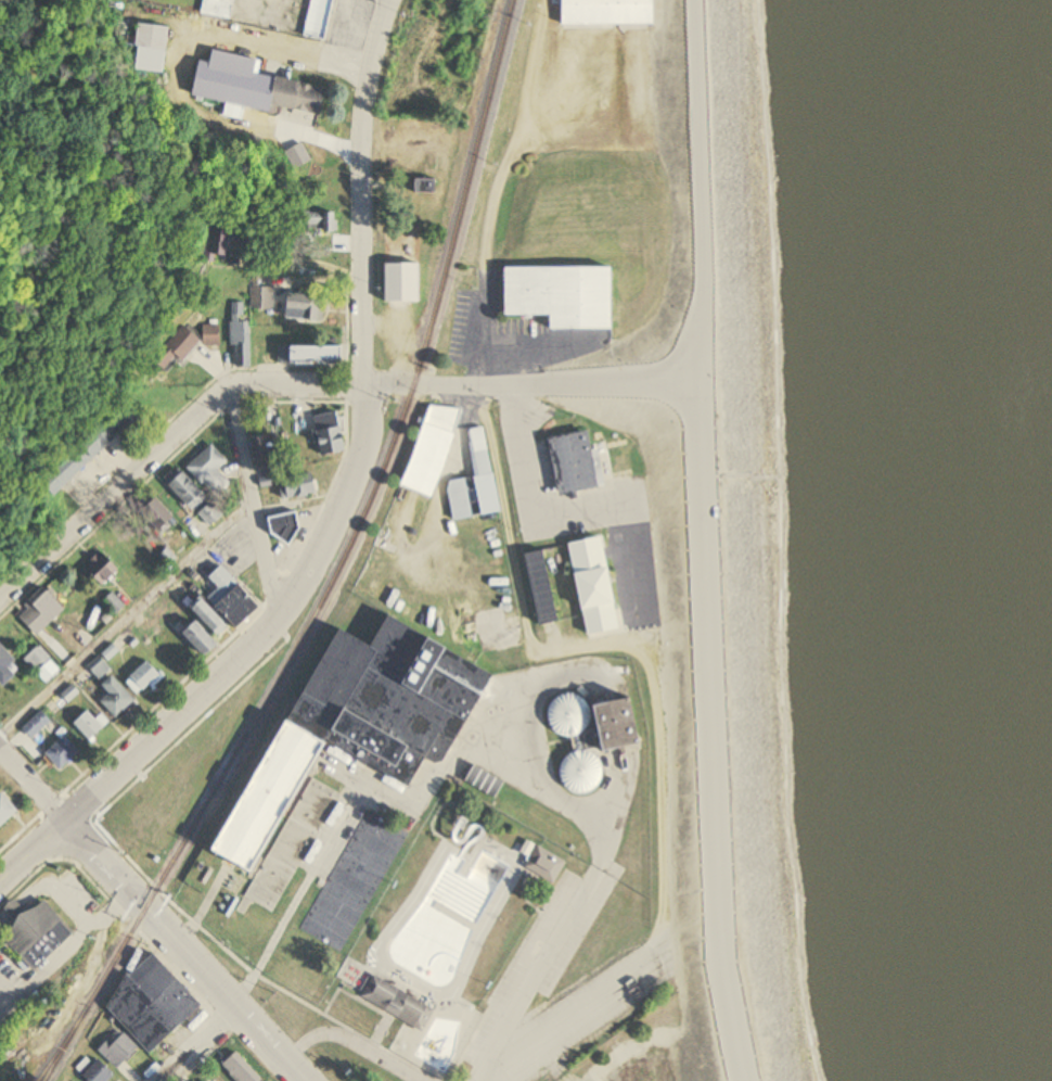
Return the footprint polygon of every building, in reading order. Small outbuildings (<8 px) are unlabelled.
[(196,12),(229,18),(232,0),(199,0),(196,12)] [(302,31),(321,36),(329,0),(309,0),(302,31)] [(560,21),(560,0),(655,0),(654,22),(560,21)] [(136,23),(132,69),(162,72),(165,25),(136,23)] [(195,97),(228,103),(226,116),(244,120),(247,104),(322,118),(328,87),(260,75),(263,59),(213,50),(211,63),(202,61),(195,97)] [(296,171),(314,161),(304,143),(286,152),(296,171)] [(418,193),(438,193),(438,179),(418,179),(418,193)] [(337,214),(303,213),(303,228),(323,229),(323,230),(336,231),(337,214)] [(208,262),(218,262),(218,255),(231,255),(231,229),(208,229),(208,262)] [(383,260),(384,300),(416,298),(416,260),(383,260)] [(508,268),(614,267),(614,328),(554,328),(554,314),(509,314),(508,268)] [(260,287),(260,278),(251,278),(251,309),(276,309),(276,287),(260,287)] [(326,294),(286,294),(286,320),(326,320),(326,294)] [(233,303),(233,367),(248,367),(248,303),(233,303)] [(199,336),(185,323),(152,361),(165,372),(179,356),(186,362),(204,342),(212,350),(226,334),(212,322),(199,336)] [(278,346),(278,364),(348,364),(348,346),(278,346)] [(461,412),(429,402),(404,489),(436,498),(461,412)] [(348,451),(340,412),(315,417),(323,456),(348,451)] [(499,514),(487,427),(468,430),(475,478),(448,482),(454,521),(499,514)] [(551,438),(561,493),(602,484),(591,431),(551,438)] [(218,470),(228,462),(214,445),(189,466),(214,497),(230,484),(218,470)] [(56,494),(84,466),(74,456),(46,484),(56,494)] [(209,496),(185,472),(170,487),(194,511),(209,496)] [(318,495),(316,476),(283,480),(285,498),(318,495)] [(163,533),(178,518),(158,497),(143,512),(163,533)] [(211,527),(224,515),(212,502),(199,515),(211,527)] [(271,518),(274,542),(295,538),(291,515),(271,518)] [(606,539),(573,544),(588,634),(620,629),(606,539)] [(87,567),(105,586),(122,569),(103,551),(87,567)] [(528,555),(540,625),(559,622),(548,552),(528,555)] [(241,629),(263,607),(223,565),(210,578),(220,589),(211,597),(241,629)] [(60,601),(45,586),(25,606),(40,620),(60,601)] [(116,614),(124,607),(114,594),(105,600),(116,614)] [(220,634),(230,624),(206,599),(196,610),(220,634)] [(63,623),(75,638),(83,632),(71,617),(63,623)] [(497,668),(392,618),(378,646),(336,626),(227,856),(258,871),(245,899),(278,914),(336,792),(313,781),(328,748),(415,789),(429,761),(449,770),(497,668)] [(183,634),(207,658),(222,644),(197,619),(183,634)] [(18,660),(1,642),(0,643),(0,677),(18,660)] [(24,660),(38,674),(52,660),(39,646),(24,660)] [(101,679),(111,666),(97,656),(87,668),(101,679)] [(137,693),(162,680),(153,661),(127,674),(137,693)] [(118,719),(137,701),(120,684),(101,702),(118,719)] [(585,696),(554,696),(554,736),(585,736),(585,696)] [(641,698),(603,704),(611,751),(649,744),(641,698)] [(73,725),(92,744),(107,729),(88,710),(73,725)] [(22,730),(33,740),(52,722),(41,711),(22,730)] [(81,753),(65,736),(46,755),(62,771),(81,753)] [(566,792),(598,793),(600,753),(567,752),(566,792)] [(19,813),(3,794),(0,797),(0,830),(19,813)] [(406,833),(367,815),(344,862),(362,870),(359,877),(381,887),(406,833)] [(556,884),(568,862),(539,846),(527,868),(556,884)] [(76,935),(46,901),(5,937),(35,972),(76,935)] [(340,950),(350,928),(310,909),(300,931),(340,950)] [(203,1006),(154,954),(102,1002),(151,1054),(203,1006)] [(381,958),(442,992),(434,1018),(367,982),(381,958)] [(362,998),(423,1032),(435,1010),(374,976),(362,998)] [(99,1048),(119,1069),(139,1048),(118,1028),(99,1048)] [(236,1080),(265,1080),(236,1052),(222,1066),(236,1080)] [(99,1058),(82,1073),(90,1080),(109,1080),(115,1076),(99,1058)]
